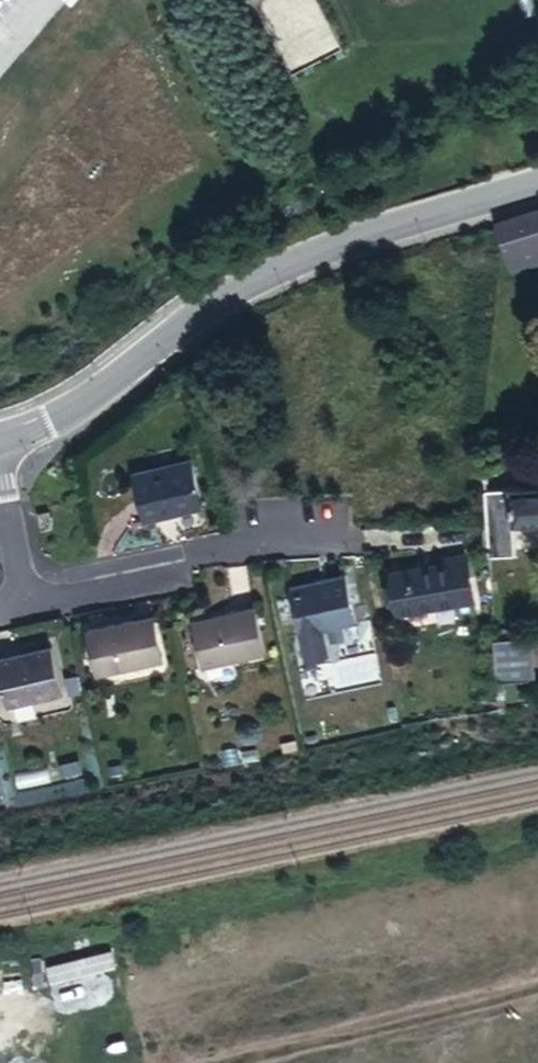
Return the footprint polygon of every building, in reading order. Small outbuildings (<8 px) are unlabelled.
[(488,213),(503,263),(537,252),(537,198),(488,213)] [(203,508),(192,458),(134,470),(145,521),(203,508)] [(486,488),(490,557),(516,555),(514,523),(537,522),(537,485),(486,488)] [(52,528),(49,512),(39,514),(42,530),(52,528)] [(392,573),(399,614),(474,601),(466,555),(448,558),(449,563),(392,573)] [(355,623),(346,576),(291,587),(305,661),(329,657),(324,629),(355,623)] [(265,655),(255,607),(193,620),(203,668),(265,655)] [(88,630),(97,675),(162,662),(154,617),(88,630)] [(535,682),(532,638),(494,640),(497,684),(503,684),(535,682)] [(51,647),(0,658),(0,674),(8,708),(62,696),(51,647)] [(82,693),(78,674),(66,677),(69,696),(82,693)] [(505,712),(503,684),(497,684),(498,713),(505,712)] [(81,774),(78,763),(59,767),(62,778),(81,774)] [(122,773),(121,765),(110,767),(112,775),(122,773)]
